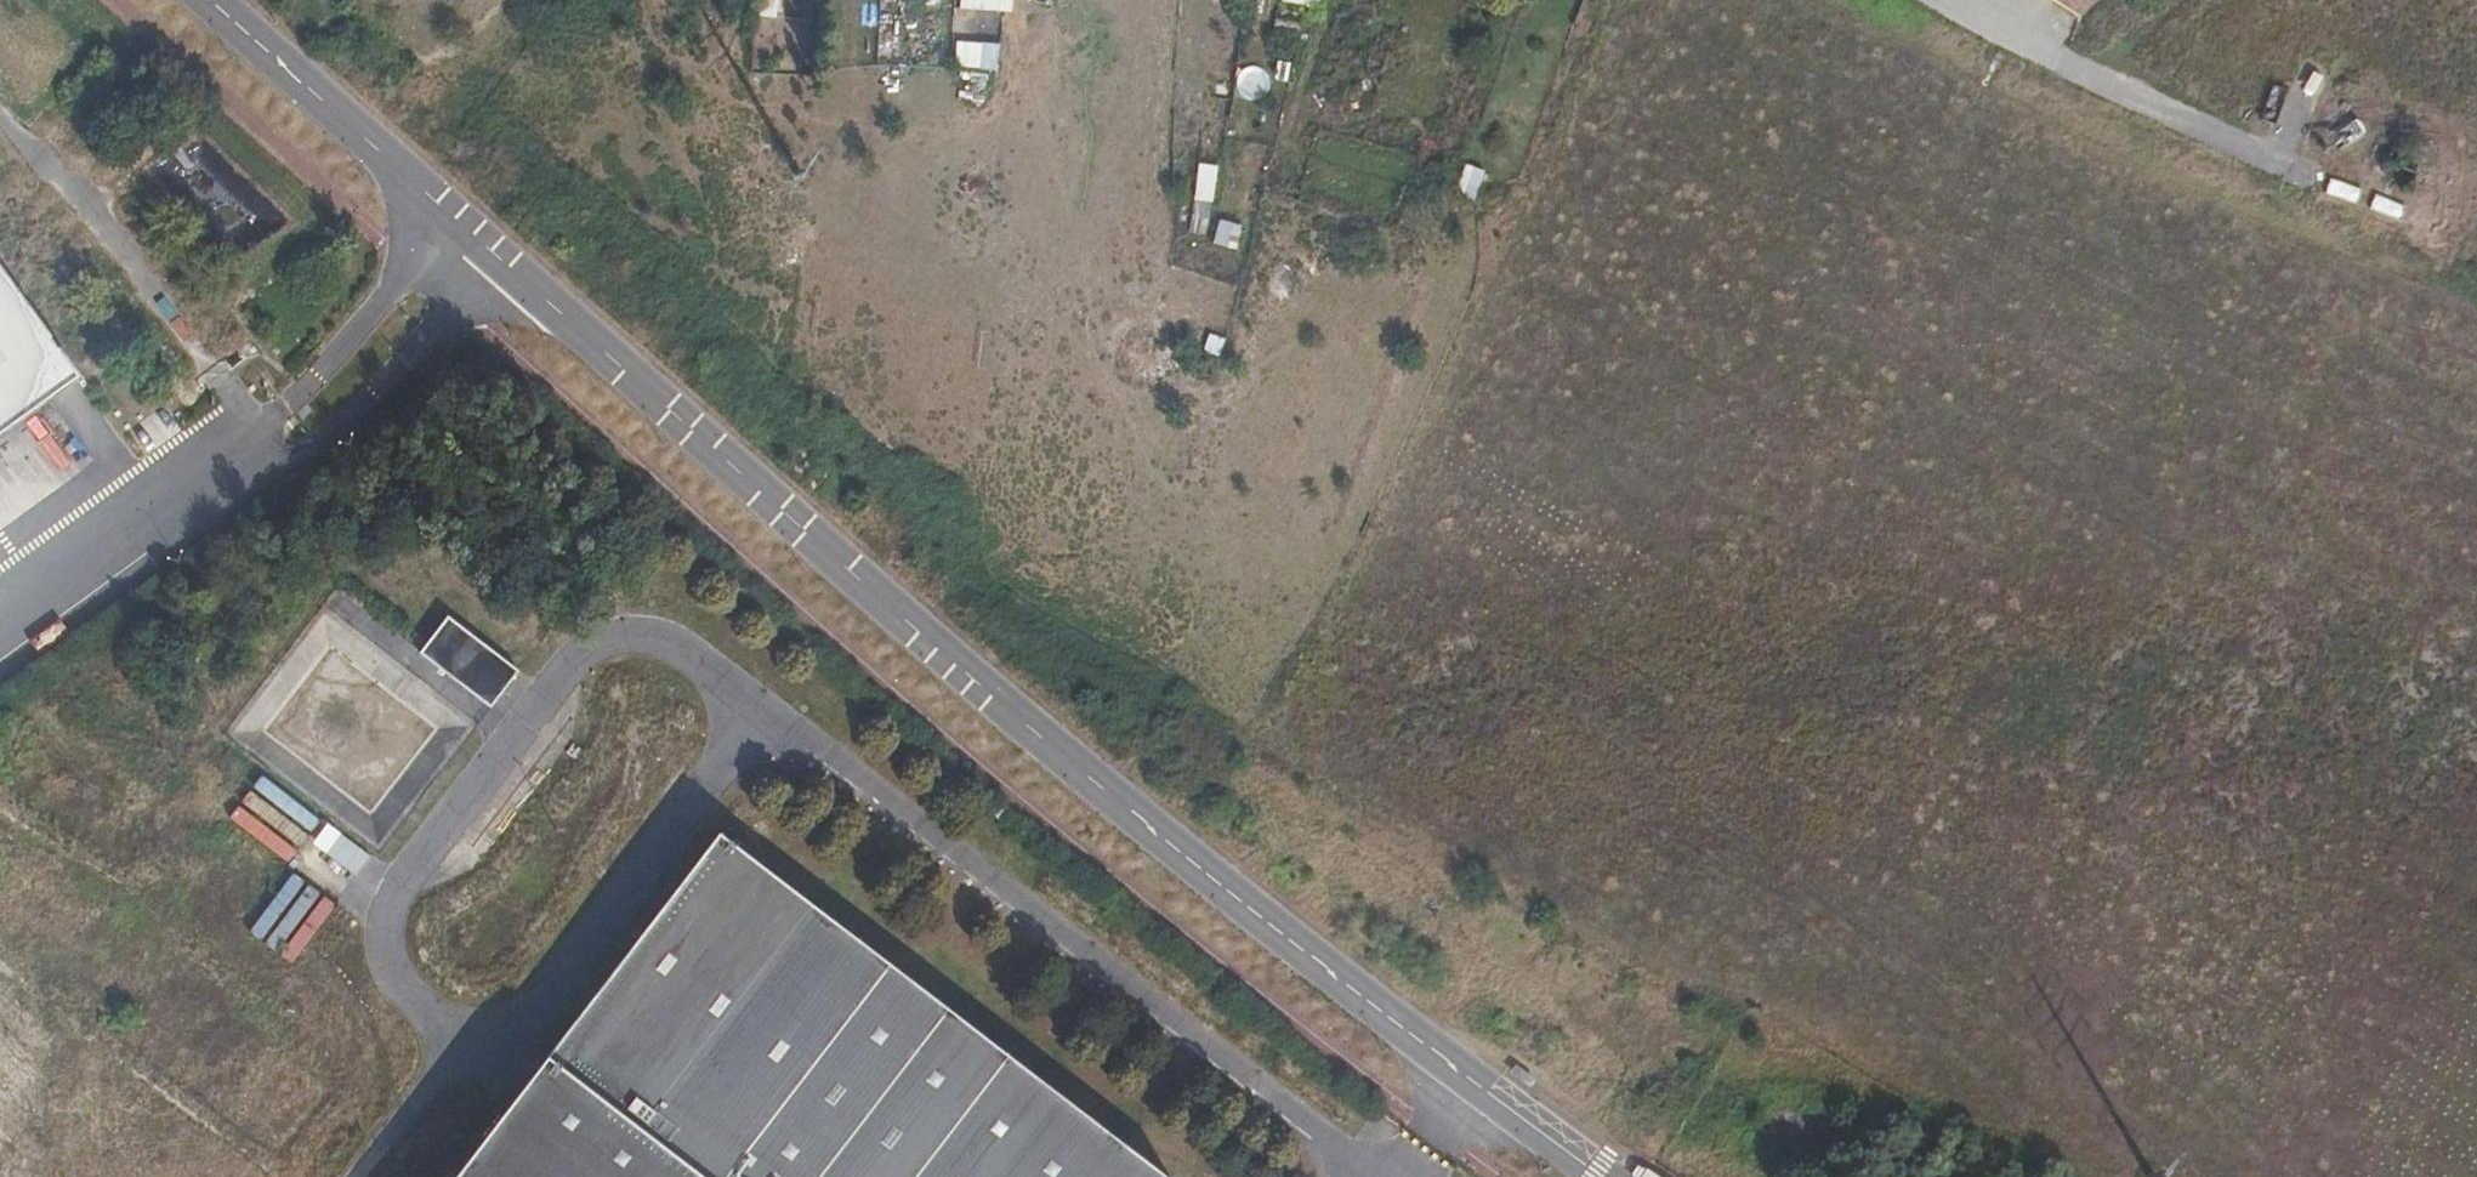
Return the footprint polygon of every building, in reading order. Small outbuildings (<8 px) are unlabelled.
[(2079,20),(2099,0),(2046,0),(2079,20)] [(78,377),(0,270),(0,434),(78,377)] [(446,618),(419,654),(491,709),(519,673),(446,618)] [(717,835),(712,840),(519,1092),(453,1176),(1162,1176),(717,835)]
